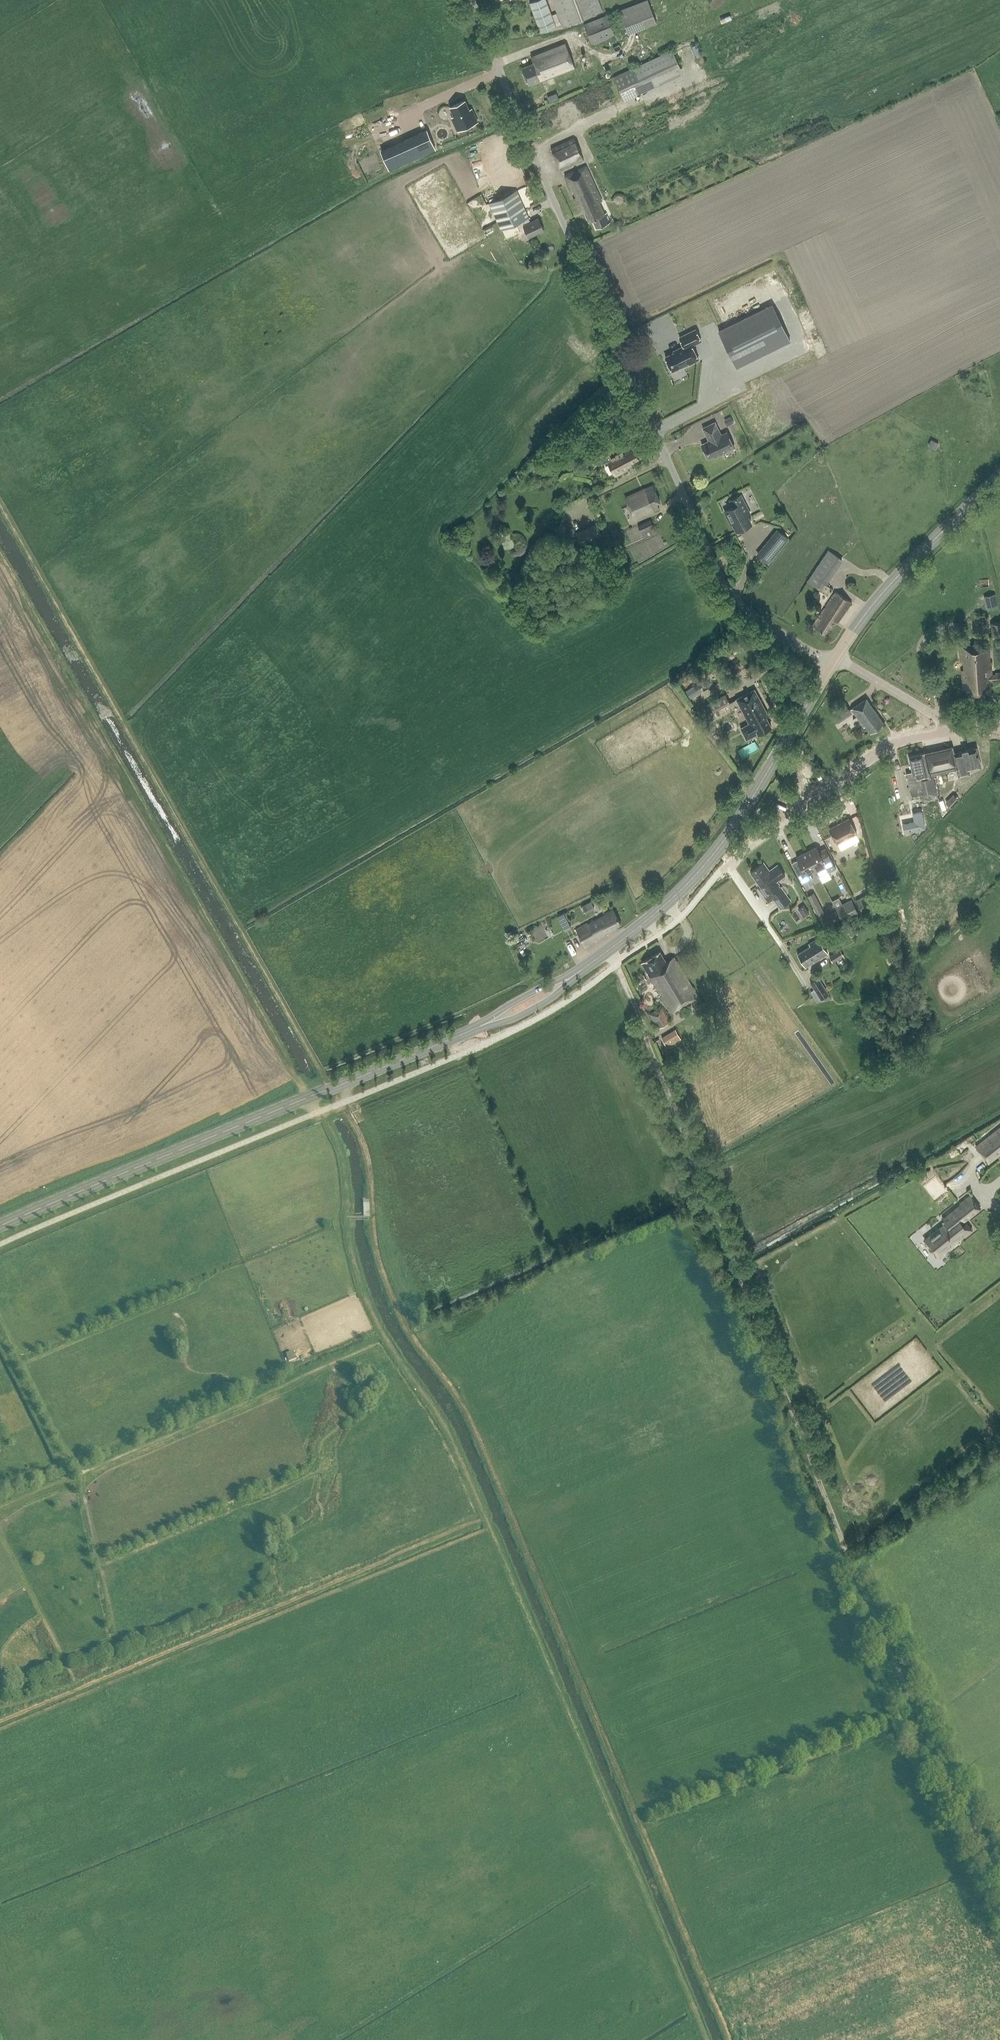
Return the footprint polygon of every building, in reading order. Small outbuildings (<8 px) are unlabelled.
[(529,3),(540,32),(557,26),(547,0),(537,0),(529,3)] [(602,10),(599,0),(555,0),(564,25),(602,10)] [(663,21),(654,0),(644,0),(624,8),(634,33),(663,21)] [(607,15),(584,24),(592,44),(615,35),(607,15)] [(542,81),(546,79),(556,76),(575,68),(565,42),(532,55),(535,63),(522,67),(529,85),(541,80),(542,81)] [(672,49),(614,75),(619,85),(624,98),(682,72),(672,49)] [(451,107),(455,115),(450,118),(457,132),(478,122),(471,108),(468,109),(464,101),(451,107)] [(427,129),(404,139),(413,161),(436,151),(427,129)] [(561,170),(584,160),(574,137),(551,147),(561,170)] [(601,200),(598,193),(586,165),(565,174),(568,182),(567,183),(578,208),(579,208),(582,212),(585,211),(589,221),(593,220),(596,228),(610,222),(606,212),(604,213),(599,201),(601,200)] [(515,191),(490,203),(488,203),(501,231),(522,221),(529,237),(544,230),(538,218),(530,222),(515,191)] [(717,330),(735,367),(790,340),(771,303),(717,330)] [(676,352),(665,357),(672,371),(683,365),(684,367),(699,359),(692,345),(701,341),(695,329),(680,337),(684,346),(675,350),(676,352)] [(709,441),(702,444),(708,458),(714,455),(715,457),(735,448),(727,432),(721,435),(715,422),(703,428),(709,441)] [(602,464),(607,462),(615,477),(628,470),(626,466),(639,459),(634,449),(624,455),(623,453),(612,459),(610,455),(605,446),(589,455),(594,464),(600,460),(602,464)] [(657,502),(661,501),(654,485),(626,498),(636,519),(660,508),(657,502)] [(733,523),(737,531),(752,524),(748,516),(750,514),(741,495),(730,500),(734,507),(725,511),(731,524),(733,523)] [(638,525),(644,537),(656,532),(651,520),(638,525)] [(561,522),(554,531),(561,536),(568,527),(561,522)] [(597,524),(576,533),(581,544),(602,535),(597,524)] [(788,538),(779,530),(770,541),(779,548),(788,538)] [(828,550),(808,580),(822,590),(843,560),(828,550)] [(838,623),(852,602),(836,591),(813,626),(827,635),(836,621),(838,623)] [(984,596),(987,610),(999,607),(995,594),(984,596)] [(992,636),(999,636),(999,623),(991,624),(992,636)] [(990,693),(990,681),(991,681),(989,644),(960,646),(962,689),(972,688),(972,694),(990,693)] [(690,698),(702,691),(697,683),(685,691),(690,698)] [(772,726),(763,712),(767,710),(755,689),(737,699),(751,723),(741,728),(747,740),(760,733),(772,726)] [(726,695),(710,703),(714,711),(730,701),(726,695)] [(866,698),(851,709),(864,726),(865,725),(870,731),(882,723),(882,720),(866,698)] [(846,703),(844,705),(832,713),(836,719),(839,723),(853,713),(846,703)] [(913,796),(920,795),(921,799),(924,798),(925,801),(935,799),(934,796),(938,795),(934,776),(932,777),(931,775),(957,770),(959,775),(969,773),(969,770),(981,767),(977,747),(954,752),(953,746),(910,756),(913,771),(907,772),(911,789),(913,796)] [(954,794),(950,798),(955,803),(959,799),(954,794)] [(916,824),(903,826),(904,834),(925,830),(922,814),(914,816),(916,824)] [(838,844),(858,834),(850,819),(830,829),(838,844)] [(817,847),(807,852),(817,870),(820,875),(829,870),(829,871),(836,867),(831,857),(826,849),(820,852),(817,847)] [(797,857),(799,860),(792,864),(802,883),(809,880),(814,878),(811,873),(817,870),(807,852),(797,857)] [(771,901),(774,899),(780,908),(790,901),(776,881),(785,875),(778,865),(769,871),(764,863),(751,872),(761,887),(759,889),(769,902),(771,901)] [(825,913),(819,901),(814,892),(808,895),(819,916),(825,913)] [(870,893),(856,900),(863,913),(877,906),(870,893)] [(598,898),(593,900),(598,910),(603,907),(598,898)] [(840,906),(836,908),(842,919),(846,917),(847,919),(859,913),(854,903),(848,906),(848,905),(842,909),(840,906)] [(810,913),(804,904),(798,908),(804,916),(810,913)] [(607,931),(621,924),(613,909),(576,929),(585,947),(608,935),(607,931)] [(568,929),(575,926),(569,911),(562,914),(568,929)] [(840,919),(837,913),(825,919),(828,925),(840,919)] [(546,925),(531,930),(536,943),(551,938),(546,925)] [(807,968),(829,954),(819,938),(809,944),(811,946),(798,954),(807,968)] [(840,949),(829,956),(833,962),(844,955),(840,949)] [(670,1012),(698,995),(674,957),(666,962),(660,952),(643,962),(649,972),(647,973),(670,1012)] [(637,978),(640,983),(646,979),(643,974),(637,978)] [(829,995),(819,977),(810,982),(818,994),(814,996),(817,1002),(824,997),(829,995)] [(670,1021),(662,1007),(650,1013),(659,1028),(670,1021)] [(676,1030),(662,1038),(668,1047),(681,1039),(676,1030)] [(977,1148),(988,1164),(999,1155),(999,1131),(977,1148)] [(932,1249),(938,1256),(972,1230),(966,1223),(964,1225),(962,1222),(980,1207),(971,1195),(960,1204),(961,1205),(944,1219),(947,1222),(925,1240),(930,1247),(932,1245),(935,1248),(932,1249)] [(293,1363),(300,1360),(297,1351),(290,1354),(293,1363)]
